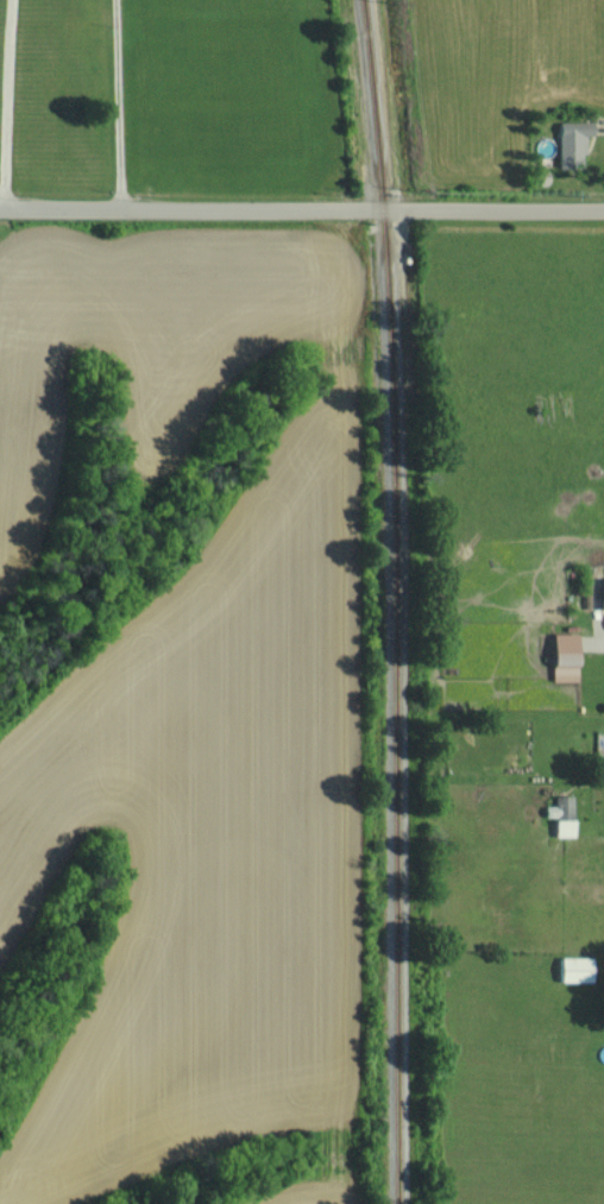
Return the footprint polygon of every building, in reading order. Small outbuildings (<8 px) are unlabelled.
[(590,135),(590,120),(557,121),(558,161),(585,160),(584,136),(590,135)] [(550,681),(576,681),(576,633),(551,633),(550,681)] [(544,806),(544,817),(553,817),(554,837),(572,836),(571,796),(553,796),(554,806),(544,806)] [(558,980),(590,981),(590,956),(558,956),(558,980)]
